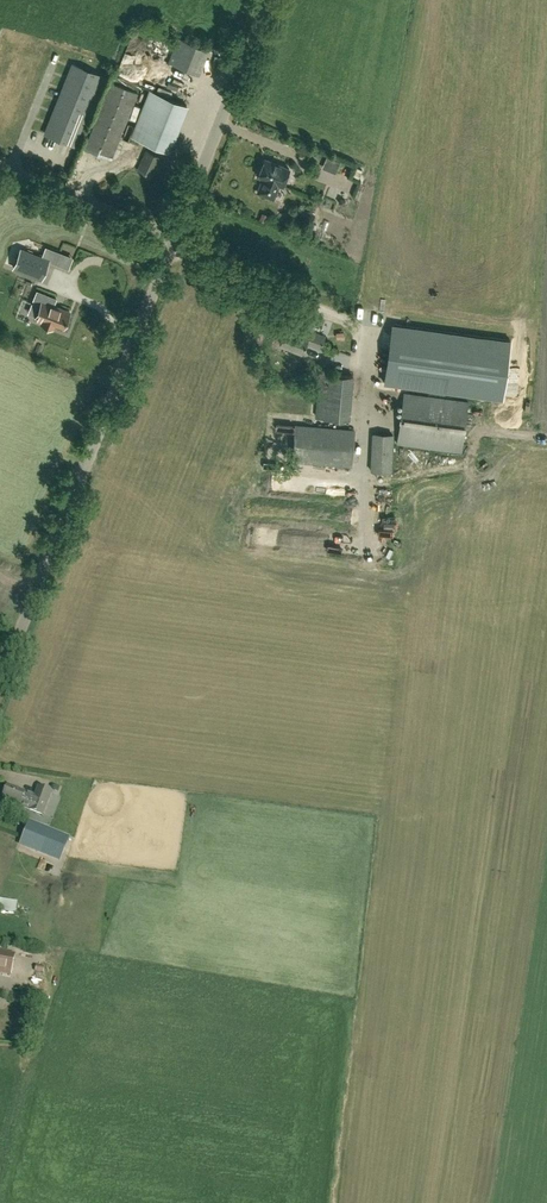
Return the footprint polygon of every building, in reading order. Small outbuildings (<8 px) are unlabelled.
[(176,60),(178,42),(168,41),(166,58),(176,60)] [(144,78),(149,62),(127,55),(122,70),(144,78)] [(74,145),(101,75),(73,64),(45,134),(74,145)] [(152,81),(164,82),(165,75),(152,74),(152,81)] [(111,160),(138,93),(111,83),(84,149),(111,160)] [(168,151),(187,105),(149,90),(131,136),(168,151)] [(153,177),(162,157),(147,150),(137,169),(153,177)] [(289,169),(265,159),(258,176),(263,178),(257,192),(273,199),(279,184),(282,186),(289,169)] [(327,195),(339,200),(343,190),(332,185),(327,195)] [(314,213),(302,208),(298,217),(310,222),(314,213)] [(328,211),(322,228),(337,233),(343,216),(328,211)] [(269,215),(262,213),(260,220),(266,222),(269,215)] [(208,247),(211,238),(204,235),(200,244),(208,247)] [(21,250),(14,267),(41,278),(48,261),(56,264),(60,253),(46,247),(42,258),(21,250)] [(37,290),(32,303),(40,306),(36,316),(43,319),(41,324),(52,328),(54,323),(64,327),(70,312),(53,305),(56,298),(37,290)] [(307,334),(286,326),(280,343),(302,352),(306,342),(320,348),(325,336),(308,330),(307,334)] [(393,348),(386,386),(485,402),(491,362),(393,348)] [(353,376),(320,373),(316,416),(349,419),(353,376)] [(404,394),(397,443),(461,452),(468,402),(458,401),(452,400),(445,399),(437,398),(428,397),(419,396),(412,394),(404,394)] [(351,465),(354,431),(296,426),(293,460),(351,465)] [(391,471),(393,435),(373,434),(372,470),(391,471)] [(354,525),(357,533),(365,530),(362,522),(354,525)] [(34,795),(8,785),(2,800),(43,816),(52,792),(38,786),(34,795)] [(63,853),(70,837),(29,820),(22,838),(19,844),(60,861),(63,853)] [(15,955),(0,952),(0,971),(11,974),(15,955)] [(33,1023),(36,1006),(29,1005),(25,1022),(33,1023)]
